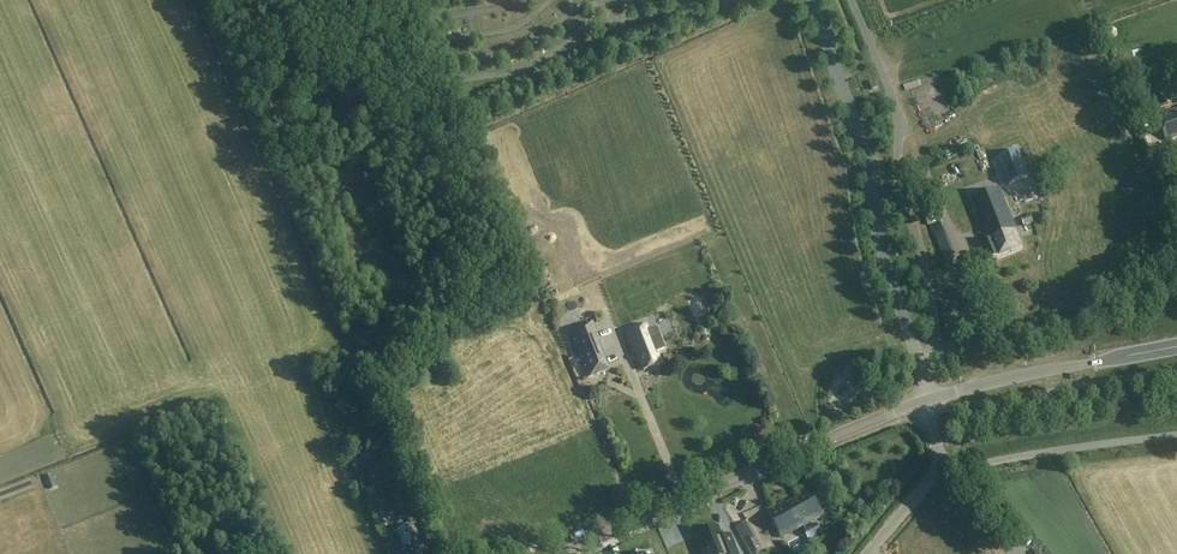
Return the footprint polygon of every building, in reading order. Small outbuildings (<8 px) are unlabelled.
[(1156,82),(1151,84),(1162,111),(1167,109),(1156,82)] [(1157,116),(1166,142),(1176,138),(1176,109),(1157,116)] [(969,150),(966,141),(941,152),(945,162),(969,150)] [(1018,151),(998,159),(1009,185),(1029,177),(1018,151)] [(982,244),(989,260),(1021,248),(1014,230),(1016,230),(1000,189),(971,200),(980,223),(984,222),(991,240),(982,244)] [(934,211),(924,215),(928,225),(938,221),(934,211)] [(1031,215),(1021,219),(1025,226),(1034,222),(1031,215)] [(942,233),(948,229),(943,221),(936,226),(942,233)] [(552,268),(564,262),(556,246),(544,251),(552,268)] [(558,282),(546,287),(549,294),(561,289),(558,282)] [(553,305),(562,300),(558,292),(549,296),(553,305)] [(590,323),(569,331),(587,378),(609,369),(590,323)] [(633,354),(636,353),(643,370),(661,363),(646,324),(625,333),(633,354)] [(659,344),(667,341),(665,336),(657,338),(659,344)] [(380,451),(393,447),(391,442),(379,446),(380,451)] [(591,447),(603,467),(611,462),(599,442),(591,447)] [(579,491),(587,508),(612,496),(604,479),(579,491)] [(408,493),(415,513),(421,510),(414,491),(408,493)] [(785,503),(767,512),(781,538),(808,523),(806,520),(821,512),(811,493),(786,506),(785,503)] [(482,506),(475,510),(479,517),(487,513),(482,506)] [(375,516),(380,529),(396,523),(391,510),(375,516)] [(749,522),(737,529),(746,547),(758,540),(749,522)] [(396,532),(405,553),(427,553),(416,524),(396,532)] [(809,539),(820,533),(815,524),(804,530),(809,539)] [(699,535),(706,553),(738,553),(732,538),(726,541),(725,538),(723,539),(718,527),(699,535)]
